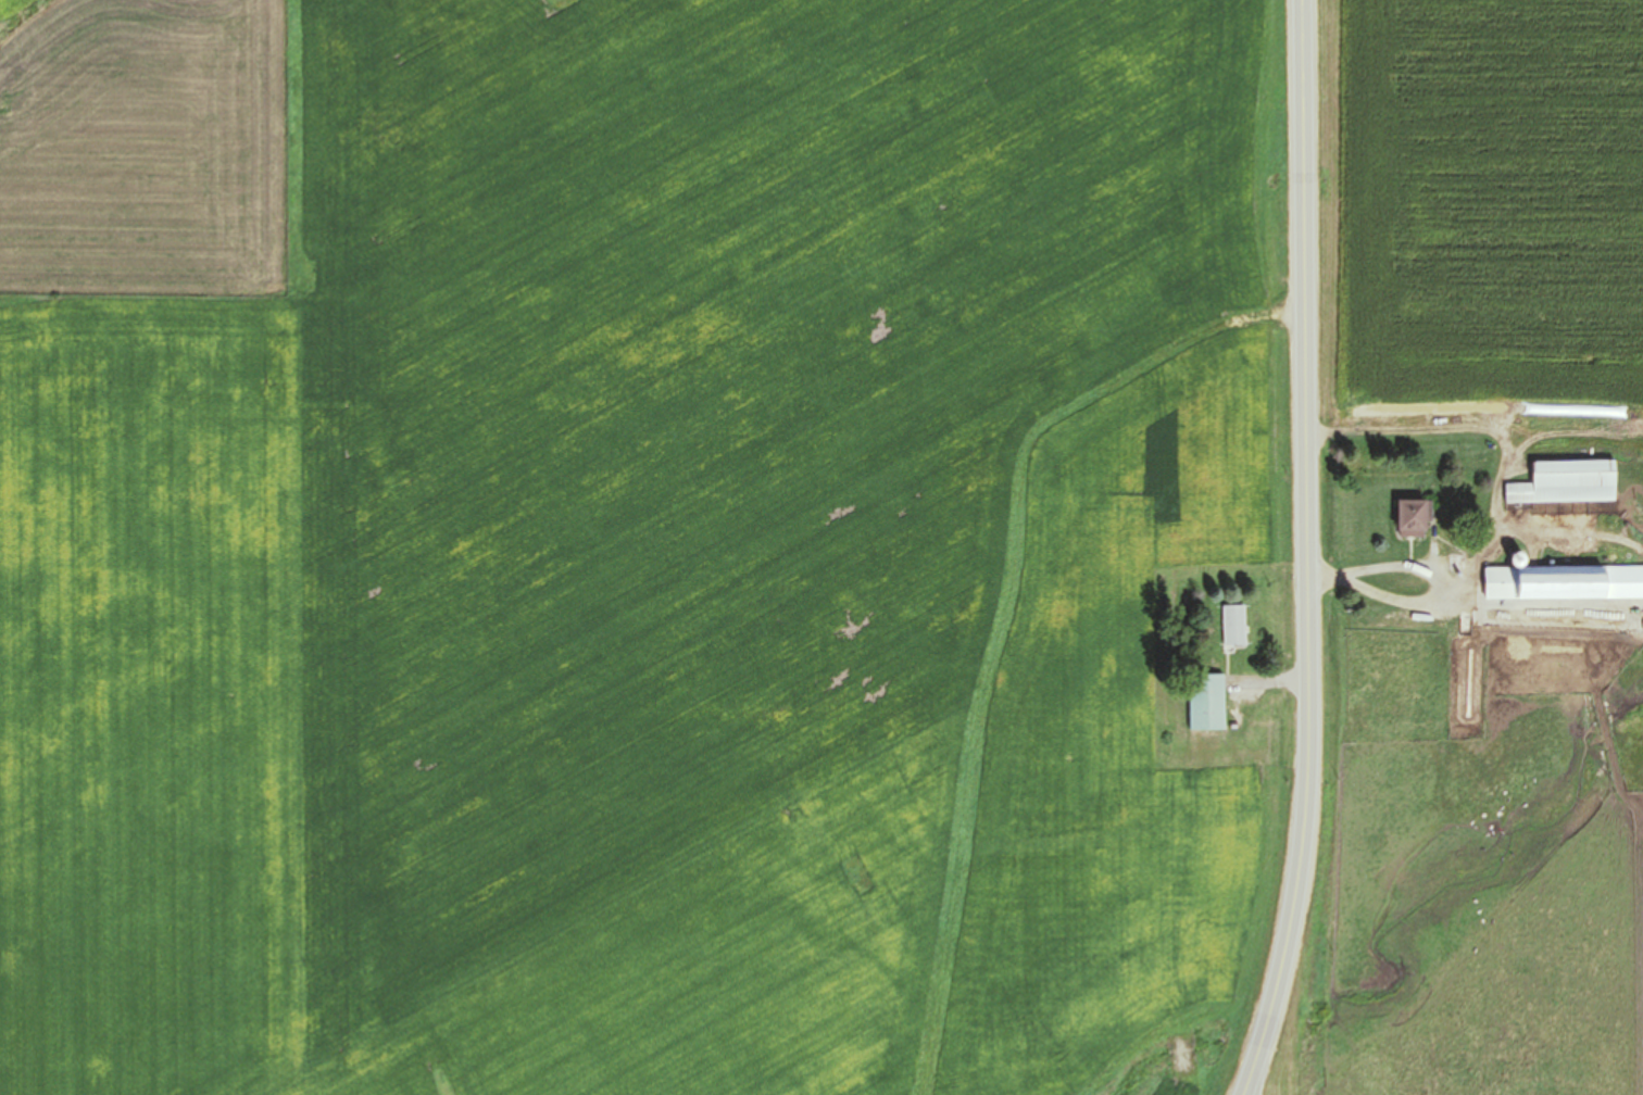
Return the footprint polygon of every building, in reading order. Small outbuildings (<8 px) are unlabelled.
[(1532,462),(1533,485),(1506,485),(1506,504),(1615,502),(1614,461),(1532,462)] [(1431,500),(1396,500),(1396,537),(1431,537),(1431,500)] [(1485,568),(1485,600),(1642,599),(1642,567),(1485,568)] [(1245,648),(1245,606),(1223,606),(1223,648),(1245,648)] [(1189,731),(1224,731),(1224,675),(1189,675),(1189,731)]
